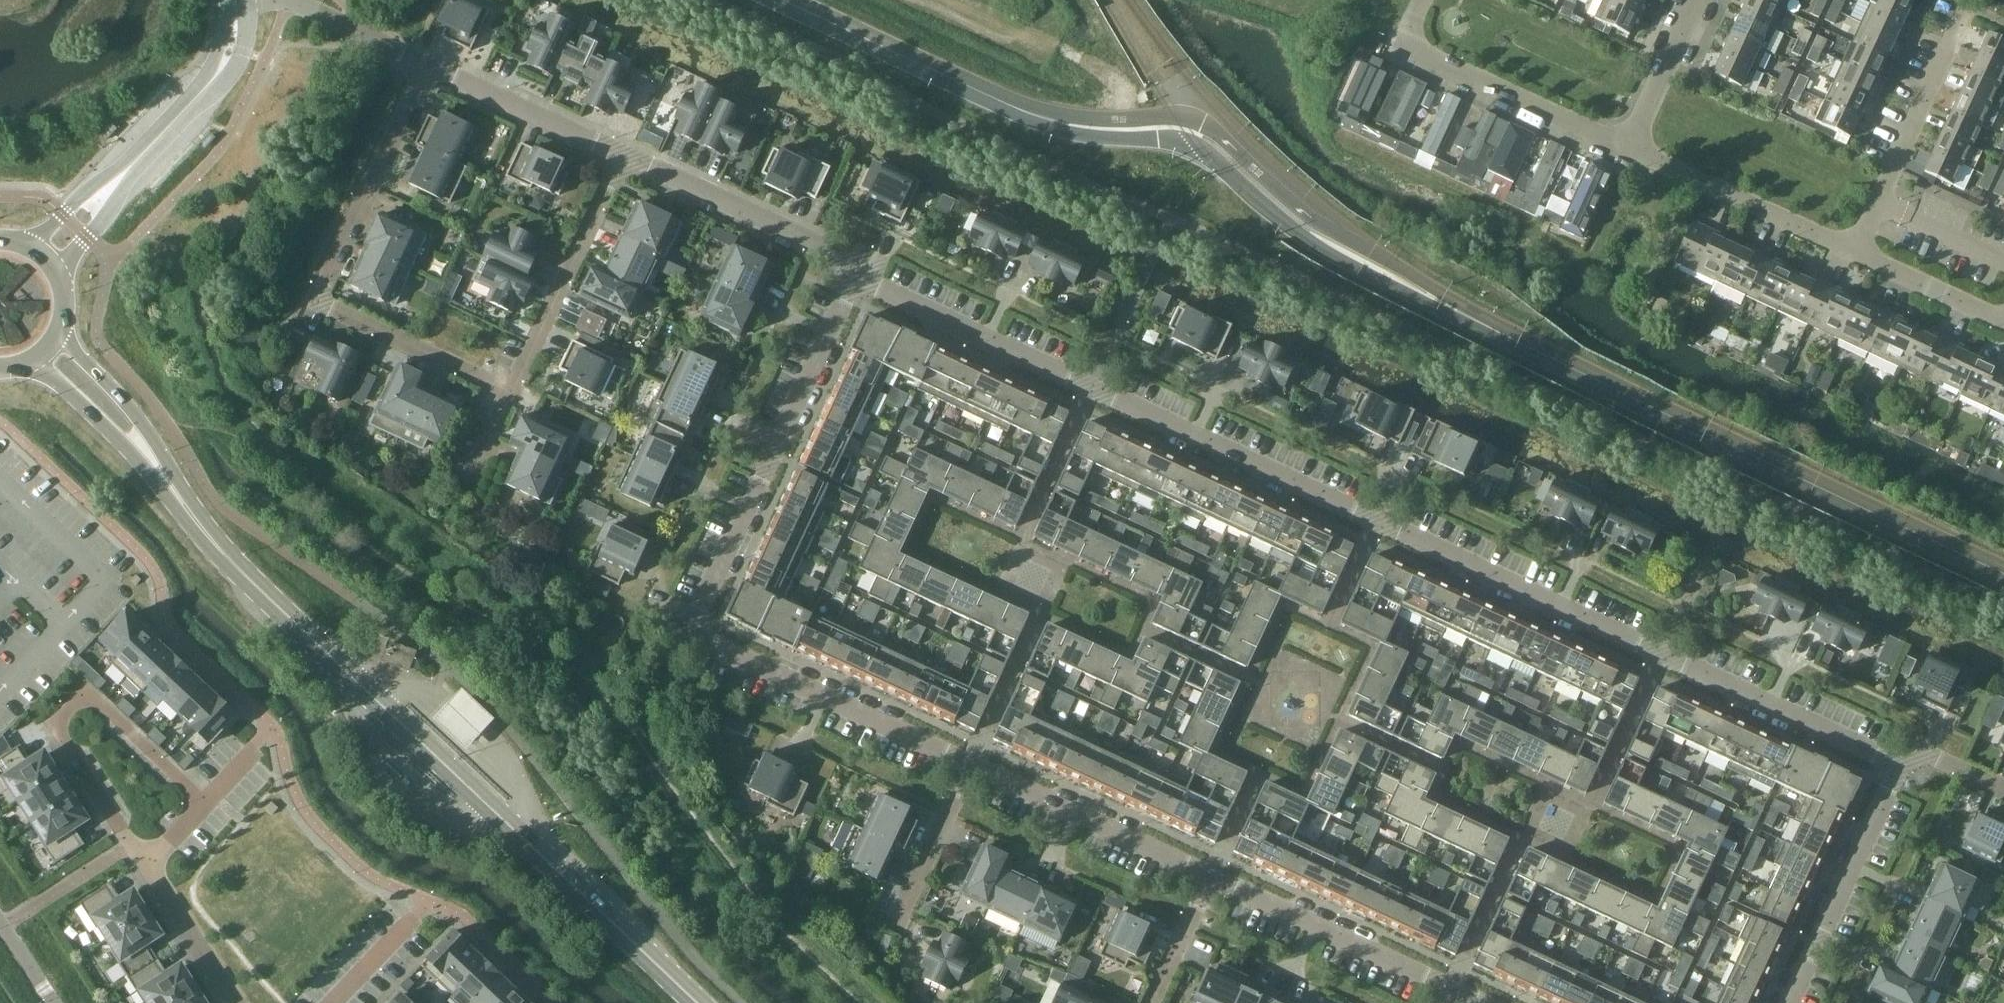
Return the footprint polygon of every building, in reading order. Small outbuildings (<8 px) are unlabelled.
[(443,37),(471,51),(490,9),(470,0),(452,0),(443,19),(450,22),(443,37)] [(1566,0),(1560,13),(1568,16),(1573,4),(1566,0)] [(1639,15),(1607,0),(1604,0),(1595,19),(1630,35),(1639,15)] [(1646,0),(1607,0),(1639,15),(1646,0)] [(1761,0),(1748,0),(1742,15),(1776,31),(1785,11),(1761,0)] [(1785,11),(1790,0),(1761,0),(1785,11)] [(1831,9),(1840,13),(1846,1),(1843,0),(1835,0),(1831,9)] [(1870,3),(1905,19),(1914,0),(1872,0),(1870,3)] [(1820,18),(1826,6),(1816,2),(1811,14),(1820,18)] [(1896,39),(1905,19),(1870,3),(1861,23),(1896,39)] [(1835,25),(1840,13),(1831,9),(1826,20),(1835,25)] [(551,75),(575,25),(551,14),(545,27),(540,25),(529,49),(534,51),(528,64),(551,75)] [(1776,31),(1742,15),(1732,34),(1767,50),(1776,31)] [(585,17),(579,31),(591,37),(597,22),(585,17)] [(1887,59),(1896,39),(1861,23),(1852,42),(1887,59)] [(586,104),(606,61),(596,56),(601,46),(582,37),(577,47),(567,42),(575,26),(575,25),(551,75),(552,75),(555,68),(565,73),(562,78),(581,87),(584,82),(594,86),(585,104),(586,104)] [(1804,29),(1798,41),(1808,45),(1813,34),(1804,29)] [(1980,54),(2003,65),(2003,40),(1989,33),(1980,54)] [(1767,50),(1732,34),(1723,54),(1757,70),(1767,50)] [(1818,36),(1813,48),(1822,52),(1828,40),(1818,36)] [(1802,57),(1808,45),(1798,41),(1793,53),(1802,57)] [(1878,78),(1887,59),(1852,42),(1843,62),(1878,78)] [(1817,64),(1822,52),(1813,48),(1808,60),(1817,64)] [(1757,70),(1723,54),(1714,74),(1748,90),(1757,70)] [(1971,74),(2003,89),(2003,65),(1980,54),(1971,74)] [(630,72),(606,61),(586,104),(609,115),(613,108),(624,113),(635,89),(624,84),(630,72)] [(1869,98),(1878,78),(1843,62),(1834,82),(1869,98)] [(1786,69),(1780,80),(1790,85),(1795,73),(1786,69)] [(1962,93),(1999,110),(2003,99),(2003,89),(1971,74),(1962,93)] [(1401,132),(1422,86),(1397,75),(1376,121),(1401,132)] [(1801,75),(1795,87),(1805,92),(1810,80),(1801,75)] [(1784,97),(1790,85),(1780,80),(1775,92),(1784,97)] [(1860,117),(1869,98),(1834,82),(1825,101),(1860,117)] [(699,144),(722,94),(699,83),(693,96),(687,94),(676,117),(682,120),(676,133),(699,144)] [(1430,105),(1437,91),(1428,86),(1421,101),(1430,105)] [(1799,103),(1805,92),(1795,87),(1790,99),(1799,103)] [(1444,135),(1459,101),(1441,93),(1426,127),(1444,135)] [(1962,93),(1953,113),(1981,126),(1990,130),(1999,110),(1962,93)] [(723,95),(722,94),(699,144),(722,155),(726,147),(737,153),(754,116),(720,100),(723,95)] [(1851,138),(1860,117),(1825,101),(1816,122),(1839,133),(1851,138)] [(1472,174),(1498,117),(1485,111),(1459,168),(1472,174)] [(1953,113),(1944,132),(1972,145),(1981,126),(1953,113)] [(430,117),(416,145),(426,150),(426,149),(459,164),(475,130),(448,117),(445,124),(430,117)] [(1360,137),(1365,125),(1347,117),(1341,128),(1360,137)] [(1510,183),(1532,136),(1506,124),(1485,172),(1510,183)] [(1383,133),(1365,125),(1360,137),(1378,145),(1383,133)] [(1463,126),(1454,145),(1465,151),(1474,131),(1463,126)] [(1944,132),(1934,152),(1963,165),(1970,168),(1979,149),(1972,145),(1944,132)] [(1839,133),(1836,140),(1847,145),(1851,138),(1839,133)] [(1420,149),(1401,141),(1396,153),(1414,161),(1420,149)] [(560,161),(522,143),(506,177),(531,188),(534,183),(560,195),(570,174),(557,168),(560,161)] [(1549,195),(1569,151),(1551,143),(1531,187),(1549,195)] [(426,149),(426,150),(413,176),(423,181),(420,188),(453,203),(469,168),(459,164),(426,149)] [(775,179),(772,186),(798,198),(801,192),(816,199),(831,167),(799,152),(796,159),(774,149),(762,174),(775,179)] [(1934,152),(1925,172),(1936,178),(1953,186),(1954,185),(1965,191),(1974,170),(1970,168),(1963,165),(1934,152)] [(1456,166),(1438,158),(1433,169),(1451,177),(1456,166)] [(1990,163),(1984,175),(1994,179),(1999,168),(1990,163)] [(901,223),(921,182),(886,165),(874,191),(880,194),(873,210),(901,223)] [(1610,176),(1586,165),(1565,211),(1590,221),(1610,176)] [(1925,172),(1922,180),(1933,185),(1936,178),(1925,172)] [(1521,173),(1515,187),(1527,192),(1533,178),(1521,173)] [(1493,182),(1474,174),(1469,186),(1487,194),(1493,182)] [(1988,191),(1994,179),(1984,175),(1979,187),(1988,191)] [(2003,196),(2003,184),(1999,182),(1994,194),(2003,198),(2003,196)] [(1939,187),(1936,196),(1967,207),(1970,198),(1939,187)] [(1529,198),(1511,190),(1506,202),(1524,210),(1529,198)] [(944,195),(935,211),(948,218),(957,201),(944,195)] [(638,203),(621,238),(665,259),(681,223),(638,203)] [(1539,205),(1535,215),(1542,218),(1547,208),(1539,205)] [(1566,215),(1547,207),(1547,208),(1542,218),(1560,226),(1566,215)] [(1034,237),(1026,234),(1015,228),(1017,223),(994,212),(992,217),(982,213),(971,237),(980,241),(977,247),(1001,258),(1004,252),(1015,258),(1021,244),(1029,248),(1034,237)] [(383,213),(366,249),(412,270),(428,235),(383,213)] [(917,214),(913,225),(923,228),(927,218),(917,214)] [(1720,234),(1694,222),(1674,263),(1716,282),(1734,245),(1718,238),(1720,234)] [(537,239),(532,237),(513,228),(507,240),(495,234),(484,257),(535,280),(528,276),(539,254),(531,251),(537,239)] [(1074,285),(1085,261),(1076,257),(1078,251),(1055,241),(1052,246),(1034,237),(1029,248),(1036,251),(1030,264),(1041,270),(1038,275),(1062,286),(1065,281),(1074,285)] [(665,259),(621,238),(605,272),(596,267),(595,268),(643,290),(659,257),(665,259)] [(1747,297),(1766,255),(1751,248),(1749,253),(1734,245),(1716,282),(1711,293),(1724,299),(1728,299),(1732,298),(1735,295),(1737,292),(1747,297)] [(733,247),(717,283),(756,301),(772,265),(733,247)] [(395,305),(412,270),(366,249),(350,284),(388,302),(395,305)] [(1781,262),(1766,255),(1747,297),(1759,302),(1761,298),(1779,306),(1795,274),(1779,266),(1781,262)] [(524,304),(535,280),(484,257),(474,280),(493,289),(488,301),(512,312),(517,300),(524,304)] [(630,319),(643,290),(595,268),(582,296),(630,319)] [(450,270),(438,298),(451,304),(463,276),(450,270)] [(1808,325),(1827,284),(1812,277),(1810,281),(1795,274),(1779,306),(1777,311),(1808,325)] [(430,278),(424,292),(435,297),(441,283),(430,278)] [(739,336),(756,301),(717,283),(700,318),(739,336)] [(1842,291),(1827,284),(1808,325),(1838,339),(1856,302),(1840,295),(1842,291)] [(1111,303),(1121,307),(1126,296),(1116,291),(1111,303)] [(1160,291),(1151,309),(1164,315),(1172,297),(1160,291)] [(1871,309),(1856,302),(1838,339),(1869,353),(1888,312),(1873,305),(1871,309)] [(1217,359),(1232,327),(1233,326),(1207,314),(1205,319),(1179,307),(1169,329),(1182,334),(1178,341),(1217,359)] [(586,309),(578,327),(600,337),(608,319),(586,309)] [(1903,319),(1888,312),(1869,353),(1899,368),(1916,330),(1901,323),(1903,319)] [(858,339),(852,351),(891,369),(898,372),(920,383),(937,347),(916,338),(917,336),(915,335),(904,330),(903,332),(880,321),(880,323),(866,316),(856,338),(858,339)] [(1930,382),(1949,340),(1934,333),(1932,338),(1916,330),(1899,368),(1930,382)] [(583,332),(580,338),(616,355),(619,349),(583,332)] [(339,401),(361,355),(337,344),(336,346),(317,336),(305,360),(325,369),(315,390),(339,401)] [(1964,347),(1949,340),(1930,382),(1942,387),(1944,383),(1962,392),(1977,359),(1962,352),(1964,347)] [(598,395),(614,360),(573,341),(560,369),(575,376),(572,383),(598,395)] [(1286,359),(1288,354),(1264,343),(1262,348),(1251,343),(1240,367),(1251,372),(1248,378),(1272,389),(1275,383),(1284,388),(1295,364),(1286,359)] [(921,383),(917,390),(940,400),(958,361),(936,350),(937,348),(937,347),(920,383),(921,383)] [(663,383),(663,384),(707,405),(720,377),(709,372),(712,365),(682,351),(666,385),(663,383)] [(855,352),(844,374),(880,391),(891,369),(852,351),(855,352)] [(1786,370),(1789,358),(1770,352),(1766,364),(1786,370)] [(2003,381),(2003,366),(1995,362),(1993,366),(1977,359),(1962,392),(1960,396),(1991,410),(2003,381)] [(958,361),(940,400),(963,411),(981,371),(958,361)] [(1813,362),(1807,379),(1829,388),(1835,371),(1813,362)] [(399,437),(427,378),(399,365),(376,413),(376,414),(371,424),(399,437)] [(981,371),(963,411),(985,421),(1003,382),(981,371)] [(844,374),(834,397),(863,411),(870,414),(880,391),(844,374)] [(427,378),(399,437),(423,448),(428,438),(439,443),(457,405),(423,388),(427,378)] [(1991,410),(2003,416),(2003,381),(1991,410)] [(1003,382),(985,421),(1008,432),(1011,425),(1026,393),(1003,382)] [(701,417),(707,405),(663,384),(655,399),(662,403),(653,422),(686,437),(696,415),(701,417)] [(892,387),(889,395),(905,403),(908,395),(892,387)] [(1269,392),(1265,404),(1287,414),(1291,402),(1269,392)] [(1026,393),(1011,425),(1032,435),(1033,436),(1048,403),(1026,393)] [(1362,393),(1352,414),(1364,420),(1361,426),(1400,444),(1409,448),(1419,425),(1410,421),(1415,411),(1390,399),(1389,401),(1387,405),(1377,400),(1362,393)] [(901,411),(905,403),(889,395),(885,404),(901,411)] [(834,397),(823,420),(853,433),(863,411),(834,397)] [(1324,398),(1312,425),(1324,431),(1337,404),(1324,398)] [(1032,435),(1017,468),(1038,478),(1069,413),(1048,403),(1033,436),(1032,435)] [(919,412),(909,407),(903,421),(912,426),(919,412)] [(526,416),(513,444),(561,466),(574,438),(526,416)] [(823,420),(813,442),(842,456),(853,433),(823,420)] [(914,427),(912,426),(903,421),(898,432),(910,437),(914,427)] [(950,437),(954,429),(938,421),(935,430),(950,437)] [(1087,477),(1109,431),(1088,421),(1058,487),(1079,497),(1088,477),(1087,477)] [(1419,439),(1412,454),(1433,463),(1434,460),(1460,472),(1463,466),(1475,472),(1485,450),(1478,447),(1459,438),(1461,435),(1462,433),(1437,421),(1435,425),(1428,422),(1420,440),(1419,439)] [(675,460),(686,437),(653,422),(645,440),(641,438),(633,456),(674,475),(680,462),(675,460)] [(920,442),(925,432),(914,427),(910,437),(920,442)] [(970,436),(954,429),(950,437),(966,444),(970,436)] [(1110,488),(1131,442),(1109,431),(1087,477),(1088,477),(1110,488)] [(884,448),(887,440),(871,432),(868,440),(884,448)] [(880,456),(884,448),(868,440),(864,449),(880,456)] [(813,442),(802,465),(831,479),(840,484),(840,483),(851,460),(842,456),(813,442)] [(995,458),(999,450),(983,442),(980,451),(995,458)] [(1154,452),(1131,442),(1110,488),(1132,498),(1154,452)] [(943,493),(955,468),(956,468),(959,462),(964,451),(949,443),(941,461),(929,455),(921,471),(928,475),(925,483),(930,485),(929,486),(943,493)] [(556,478),(561,466),(513,444),(512,444),(522,449),(506,484),(545,502),(545,501),(550,504),(562,480),(556,478)] [(921,471),(929,455),(916,449),(908,467),(887,456),(880,472),(901,482),(901,481),(926,493),(929,486),(930,485),(925,483),(928,475),(921,471)] [(1015,457),(999,450),(995,458),(1011,465),(1015,457)] [(967,465),(973,455),(964,451),(959,462),(967,465)] [(1176,463),(1154,452),(1132,498),(1155,509),(1176,463)] [(661,502),(674,475),(633,456),(617,490),(648,504),(651,497),(661,502)] [(992,477),(998,466),(989,462),(984,473),(992,477)] [(1982,471),(2003,481),(2003,470),(1986,462),(1982,471)] [(1199,473),(1176,463),(1155,509),(1177,519),(1199,473)] [(1494,464),(1489,475),(1504,482),(1509,471),(1494,464)] [(969,505),(981,480),(956,468),(955,468),(943,493),(969,505)] [(1534,468),(1527,483),(1537,488),(1544,473),(1534,468)] [(829,485),(799,471),(788,494),(818,508),(829,485)] [(1221,484),(1199,473),(1177,519),(1199,530),(1202,523),(1221,484)] [(1036,484),(1014,474),(1006,492),(1007,492),(995,517),(1016,527),(1036,484)] [(862,494),(866,486),(850,478),(846,486),(862,494)] [(1007,492),(1006,492),(981,480),(969,505),(995,517),(1007,492)] [(1588,526),(1600,502),(1588,496),(1591,491),(1567,480),(1565,485),(1555,481),(1544,505),(1553,509),(1551,515),(1575,526),(1577,520),(1588,526)] [(914,519),(926,493),(901,481),(901,482),(889,508),(914,519)] [(1244,494),(1221,484),(1202,523),(1225,534),(1244,494)] [(883,494),(872,489),(868,497),(879,502),(883,494)] [(1100,507),(1104,499),(1088,491),(1084,499),(1100,507)] [(860,499),(844,492),(840,500),(856,508),(860,499)] [(1067,521),(1076,502),(1055,492),(1034,536),(1055,545),(1067,520),(1067,521)] [(818,508),(788,494),(778,517),(814,534),(824,511),(818,508)] [(1266,505),(1244,494),(1225,534),(1248,544),(1266,505)] [(875,510),(879,502),(868,497),(864,505),(875,510)] [(583,498),(577,511),(605,524),(611,511),(583,498)] [(1120,506),(1104,499),(1100,507),(1116,515),(1120,506)] [(1289,515),(1266,505),(1248,544),(1270,555),(1289,515)] [(901,545),(914,519),(889,508),(878,533),(877,534),(901,545)] [(1647,553),(1659,529),(1649,525),(1651,520),(1628,509),(1625,514),(1614,508),(1603,532),(1614,538),(1611,543),(1635,554),(1638,549),(1647,553)] [(1096,525),(1101,514),(1093,510),(1088,521),(1096,525)] [(1133,512),(1129,521),(1145,528),(1149,520),(1133,512)] [(1296,559),(1311,526),(1289,515),(1270,555),(1291,565),(1293,565),(1296,559)] [(814,534),(778,517),(767,539),(803,556),(814,534)] [(588,571),(619,585),(626,570),(633,573),(645,547),(638,544),(644,532),(619,520),(608,546),(601,542),(588,571)] [(1093,533),(1067,521),(1067,520),(1055,545),(1081,558),(1093,533)] [(1165,528),(1149,520),(1145,528),(1161,536),(1165,528)] [(896,556),(897,555),(901,545),(877,534),(878,533),(856,522),(849,538),(870,548),(865,557),(881,565),(887,552),(896,556)] [(1122,538),(1127,527),(1119,523),(1114,534),(1122,538)] [(1318,569),(1334,536),(1311,526),(1296,559),(1293,565),(1315,575),(1318,569)] [(838,545),(842,537),(826,529),(822,538),(838,545)] [(1107,570),(1119,545),(1093,533),(1081,558),(1107,570)] [(1190,550),(1194,541),(1178,534),(1174,542),(1190,550)] [(1148,550),(1153,539),(1145,535),(1140,546),(1148,550)] [(1331,595),(1354,546),(1334,536),(1318,569),(1315,575),(1311,585),(1331,595)] [(835,553),(838,545),(822,538),(819,546),(835,553)] [(803,556),(767,539),(757,562),(793,579),(803,556)] [(1210,549),(1194,541),(1190,550),(1206,557),(1210,549)] [(1133,582),(1145,557),(1119,545),(1107,570),(1133,582)] [(1173,562),(1178,551),(1170,547),(1165,558),(1173,562)] [(1186,576),(1194,559),(1178,551),(1173,562),(1170,569),(1171,570),(1159,594),(1166,597),(1167,596),(1171,598),(1175,590),(1183,594),(1190,578),(1186,576)] [(892,584),(903,558),(897,555),(896,556),(887,552),(881,565),(865,557),(860,569),(877,577),(868,595),(884,602),(893,584),(892,584)] [(1218,552),(1213,561),(1211,565),(1220,570),(1227,556),(1218,552)] [(1393,564),(1373,555),(1350,604),(1373,614),(1381,598),(1378,597),(1393,564)] [(1171,570),(1170,569),(1145,557),(1133,582),(1159,594),(1171,570)] [(1238,557),(1234,565),(1242,569),(1250,573),(1254,565),(1246,561),(1238,557)] [(849,563),(839,558),(835,567),(845,572),(849,563)] [(918,596),(930,571),(903,558),(892,584),(893,584),(884,602),(892,606),(901,588),(918,596)] [(793,579),(757,562),(746,584),(782,601),(793,579)] [(1416,575),(1393,564),(1378,597),(1381,598),(1401,607),(1416,575)] [(1221,570),(1220,570),(1211,565),(1206,576),(1217,581),(1221,570)] [(1331,595),(1311,585),(1315,575),(1293,565),(1291,565),(1286,578),(1278,593),(1280,594),(1322,614),(1331,595)] [(841,581),(845,572),(835,567),(830,577),(841,581)] [(1225,584),(1230,574),(1221,570),(1217,581),(1225,584)] [(944,608),(956,583),(930,571),(918,596),(944,608)] [(817,590),(821,582),(805,574),(801,583),(817,590)] [(1244,587),(1248,579),(1237,574),(1233,582),(1244,587)] [(1278,593),(1286,578),(1278,574),(1270,589),(1278,593)] [(1423,618),(1438,585),(1416,575),(1401,607),(1402,608),(1423,618)] [(834,594),(841,581),(830,577),(824,590),(834,594)] [(1195,601),(1203,584),(1190,578),(1183,594),(1175,590),(1171,598),(1167,596),(1166,597),(1163,604),(1206,624),(1213,610),(1195,601)] [(1797,623),(1808,599),(1797,594),(1799,589),(1776,578),(1774,583),(1764,578),(1753,602),(1762,607),(1760,612),(1783,623),(1786,618),(1797,623)] [(596,581),(591,592),(606,599),(611,587),(596,581)] [(1267,621),(1280,595),(1280,594),(1278,593),(1270,589),(1255,582),(1242,609),(1267,621)] [(797,648),(812,615),(782,601),(746,584),(744,583),(738,595),(737,594),(726,616),(739,622),(739,624),(761,634),(760,636),(773,642),(774,640),(796,651),(798,648),(797,648)] [(814,598),(817,590),(801,583),(798,591),(814,598)] [(970,620),(982,595),(956,583),(944,608),(935,626),(944,630),(952,612),(970,620)] [(1461,596),(1438,585),(1423,618),(1420,624),(1443,635),(1446,628),(1461,596)] [(996,633),(1008,607),(982,595),(970,620),(995,632),(996,633)] [(1468,639),(1483,606),(1461,596),(1446,628),(1468,639)] [(1393,628),(1402,608),(1401,607),(1381,598),(1373,614),(1350,604),(1341,623),(1383,642),(1385,643),(1393,628)] [(864,619),(872,603),(863,599),(856,615),(864,619)] [(1235,606),(1224,601),(1220,609),(1231,614),(1235,606)] [(873,623),(881,607),(872,603),(864,619),(873,623)] [(914,603),(909,614),(918,618),(923,607),(914,603)] [(1206,624),(1163,604),(1153,624),(1197,645),(1206,624)] [(1491,649),(1506,617),(1483,606),(1468,639),(1491,649)] [(1857,651),(1868,627),(1859,623),(1861,617),(1838,606),(1835,612),(1824,606),(1813,630),(1824,635),(1821,641),(1845,652),(1848,647),(1857,651)] [(1008,660),(1028,617),(1008,607),(996,633),(995,632),(987,650),(1008,660)] [(1255,647),(1267,621),(1242,609),(1230,634),(1230,635),(1255,647)] [(119,656),(145,629),(128,614),(113,630),(110,628),(100,638),(118,656),(119,656)] [(819,658),(835,626),(812,615),(797,648),(798,648),(819,658)] [(1513,660),(1528,627),(1506,617),(1491,649),(1513,660)] [(910,641),(918,625),(909,621),(902,637),(910,641)] [(918,645),(926,628),(918,625),(910,641),(918,645)] [(842,669),(857,636),(835,626),(819,658),(842,669)] [(1068,635),(1047,626),(1027,669),(1048,679),(1057,661),(1056,661),(1068,635)] [(1246,668),(1255,647),(1230,635),(1230,634),(1212,626),(1202,647),(1246,668)] [(1536,670),(1551,638),(1528,627),(1513,660),(1536,670)] [(967,628),(961,638),(970,642),(975,631),(967,628)] [(1401,632),(1393,628),(1385,643),(1394,647),(1401,632)] [(127,678),(160,644),(145,629),(119,656),(118,656),(112,663),(127,678)] [(865,680),(883,640),(860,630),(857,636),(842,669),(865,680)] [(1889,634),(1878,660),(1893,667),(1904,641),(1889,634)] [(1094,647),(1068,635),(1056,661),(1057,661),(1082,673),(1094,647)] [(1558,681),(1573,648),(1551,638),(1536,670),(1558,681)] [(1190,659),(1146,639),(1136,660),(1180,681),(1190,659)] [(888,690),(903,657),(906,651),(883,640),(865,680),(888,690)] [(956,662),(963,646),(956,642),(948,658),(956,662)] [(1394,647),(1385,643),(1383,642),(1371,669),(1396,681),(1409,654),(1394,647)] [(390,643),(384,660),(409,669),(413,656),(405,648),(390,643)] [(149,685),(174,657),(160,644),(127,678),(143,692),(149,685)] [(1423,644),(1419,652),(1427,656),(1435,660),(1439,651),(1431,648),(1423,644)] [(963,665),(971,649),(963,646),(956,662),(963,665)] [(1119,659),(1094,647),(1082,673),(1107,685),(1119,659)] [(1581,691),(1596,659),(1573,648),(1558,681),(1581,691)] [(1825,650),(1819,663),(1828,667),(1834,653),(1825,650)] [(76,669),(84,661),(78,655),(70,663),(76,669)] [(1947,712),(1966,671),(1931,655),(1919,681),(1926,684),(1919,699),(1947,712)] [(1005,666),(984,656),(969,688),(970,689),(954,722),(975,731),(1005,666)] [(164,699),(190,672),(174,657),(149,685),(164,699)] [(909,700),(925,668),(903,657),(888,690),(909,700)] [(1427,663),(1416,658),(1412,666),(1423,671),(1427,663)] [(1447,658),(1440,672),(1449,677),(1456,663),(1447,658)] [(1135,697),(1142,681),(1130,676),(1134,666),(1119,659),(1107,685),(1104,692),(1099,703),(1114,710),(1123,692),(1135,697)] [(1603,702),(1618,669),(1596,659),(1581,691),(1602,702),(1603,702)] [(1180,681),(1136,660),(1134,666),(1130,676),(1142,681),(1135,697),(1147,703),(1155,686),(1173,694),(1180,681)] [(956,662),(952,670),(959,674),(963,665),(956,662)] [(1229,703),(1239,682),(1195,662),(1185,683),(1203,692),(1204,691),(1229,703)] [(1476,682),(1480,674),(1464,667),(1460,675),(1476,682)] [(932,711),(947,678),(925,668),(909,700),(932,711)] [(1435,681),(1439,672),(1431,668),(1427,677),(1435,681)] [(1396,681),(1371,669),(1359,695),(1384,707),(1385,706),(1396,681)] [(1609,744),(1639,679),(1618,669),(1603,702),(1602,702),(1587,734),(1609,744)] [(179,713),(205,686),(190,672),(164,699),(179,713)] [(1445,686),(1449,677),(1440,672),(1439,672),(1435,681),(1445,686)] [(1496,681),(1480,674),(1476,682),(1492,690),(1496,681)] [(1033,710),(1033,711),(1046,685),(1024,675),(994,740),(1014,750),(1033,710)] [(99,690),(107,682),(100,676),(93,685),(99,690)] [(1070,676),(1065,687),(1073,691),(1079,680),(1070,676)] [(970,689),(969,688),(947,678),(932,711),(954,722),(970,689)] [(1411,698),(1414,689),(1404,684),(1400,693),(1411,698)] [(1461,735),(1473,710),(1477,702),(1482,692),(1467,685),(1459,703),(1454,701),(1447,717),(1454,720),(1451,728),(1455,730),(1454,732),(1461,735)] [(194,727),(220,700),(205,686),(179,713),(194,727)] [(1893,687),(1889,696),(1892,698),(1897,689),(1893,687)] [(1099,703),(1104,692),(1095,688),(1091,699),(1099,703)] [(1509,688),(1505,696),(1521,703),(1525,695),(1509,688)] [(1678,697),(1658,688),(1627,753),(1649,763),(1664,730),(1663,730),(1678,697)] [(494,719),(462,689),(434,719),(467,750),(494,719)] [(1060,711),(1067,695),(1059,691),(1052,707),(1060,711)] [(1217,729),(1229,703),(1204,691),(1203,692),(1192,717),(1217,729)] [(1485,706),(1490,696),(1482,692),(1477,702),(1485,706)] [(1982,724),(1994,730),(2003,710),(2003,698),(1996,694),(1982,724)] [(1068,715),(1075,699),(1067,695),(1060,711),(1068,715)] [(1403,715),(1385,706),(1384,707),(1359,695),(1349,716),(1393,736),(1403,715)] [(1447,717),(1454,701),(1441,695),(1432,713),(1414,704),(1408,718),(1451,738),(1454,732),(1455,730),(1451,728),(1454,720),(1447,717)] [(1540,702),(1525,695),(1521,703),(1536,711),(1540,702)] [(1686,740),(1701,708),(1678,697),(1663,730),(1664,730),(1686,740)] [(122,712),(130,704),(124,699),(117,707),(122,712)] [(211,743),(236,716),(220,700),(194,727),(211,743)] [(1188,705),(1178,700),(1174,708),(1184,714),(1188,705)] [(128,718),(136,710),(130,704),(122,712),(128,718)] [(1511,718),(1516,708),(1507,704),(1502,715),(1511,718)] [(1708,751),(1723,718),(1701,708),(1686,740),(1708,751)] [(1554,709),(1550,717),(1566,724),(1570,716),(1554,709)] [(1037,760),(1055,721),(1033,711),(1033,710),(1014,750),(1037,760)] [(1499,722),(1473,710),(1461,735),(1487,747),(1499,722)] [(1149,726),(1154,715),(1143,711),(1138,721),(1148,726),(1149,726)] [(1105,732),(1112,716),(1104,712),(1097,728),(1105,732)] [(728,715),(723,726),(730,730),(735,718),(728,715)] [(1157,730),(1162,719),(1154,715),(1149,726),(1157,730)] [(1113,735),(1120,719),(1112,716),(1105,732),(1113,735)] [(1537,731),(1542,720),(1533,716),(1528,727),(1537,731)] [(1585,723),(1570,716),(1566,724),(1581,732),(1585,723)] [(1205,756),(1217,729),(1192,717),(1179,744),(1195,751),(1203,755),(1204,756),(1205,756)] [(1451,738),(1408,718),(1398,739),(1442,759),(1451,738)] [(1746,729),(1723,718),(1708,751),(1730,761),(1746,729)] [(1059,771),(1078,731),(1055,721),(1037,760),(1059,771)] [(1141,740),(1148,726),(1138,721),(1132,735),(1141,740)] [(1513,759),(1525,734),(1499,722),(1487,747),(1513,759)] [(153,741),(161,733),(155,727),(147,736),(153,741)] [(1176,732),(1165,727),(1161,736),(1172,741),(1176,732)] [(1563,743),(1568,732),(1559,728),(1554,739),(1563,743)] [(1750,778),(1768,739),(1746,729),(1730,761),(1727,768),(1750,778)] [(1386,751),(1342,730),(1333,751),(1358,763),(1358,764),(1376,772),(1386,751)] [(1082,781),(1097,748),(1100,742),(1078,731),(1059,771),(1082,781)] [(159,747),(167,738),(161,733),(153,741),(159,747)] [(1539,771),(1551,746),(1525,734),(1513,759),(1539,771)] [(1153,739),(1149,747),(1157,751),(1165,754),(1169,746),(1161,742),(1153,739)] [(1790,750),(1768,739),(1750,778),(1773,789),(1776,782),(1775,782),(1790,750)] [(1606,750),(1585,740),(1576,758),(1577,758),(1565,784),(1586,793),(1606,750)] [(1577,758),(1576,758),(1551,746),(1539,771),(1565,784),(1577,758)] [(52,761),(50,763),(45,754),(28,764),(18,747),(0,759),(0,778),(8,790),(12,787),(20,799),(58,775),(59,776),(61,775),(52,761)] [(1827,762),(1816,756),(1814,755),(1814,757),(1791,747),(1790,750),(1775,782),(1776,782),(1806,796),(1842,813),(1841,813),(1844,815),(1850,803),(1851,803),(1861,781),(1848,775),(1849,774),(1827,763),(1827,762)] [(1104,792),(1120,759),(1097,748),(1082,781),(1104,792)] [(1195,771),(1203,755),(1195,751),(1187,767),(1195,771)] [(1358,763),(1333,751),(1321,777),(1346,789),(1358,764),(1358,763)] [(1127,802),(1145,763),(1123,752),(1120,759),(1104,792),(1127,802)] [(1391,753),(1381,775),(1425,795),(1435,773),(1391,753)] [(184,771),(195,759),(189,754),(178,765),(184,771)] [(1238,794),(1247,775),(1205,756),(1204,756),(1203,755),(1195,771),(1189,783),(1190,784),(1213,794),(1217,785),(1238,794)] [(1670,773),(1674,765),(1658,757),(1655,766),(1670,773)] [(794,778),(797,771),(771,759),(768,765),(755,760),(744,784),(769,796),(766,803),(794,816),(809,785),(794,778)] [(1625,759),(1604,802),(1625,812),(1636,786),(1638,787),(1646,769),(1625,759)] [(1150,813),(1168,773),(1145,763),(1127,802),(1150,813)] [(1690,772),(1674,765),(1670,773),(1686,781),(1690,772)] [(1172,823),(1187,790),(1190,784),(1189,783),(1168,773),(1150,813),(1172,823)] [(35,822),(75,797),(67,784),(65,786),(59,776),(58,775),(20,799),(33,819),(28,822),(31,826),(36,823),(35,822)] [(1422,800),(1422,801),(1425,795),(1381,775),(1375,787),(1393,796),(1385,814),(1398,820),(1405,804),(1417,810),(1422,800)] [(1333,815),(1346,789),(1321,777),(1308,804),(1310,804),(1319,808),(1333,815)] [(1666,791),(1671,780),(1663,777),(1658,787),(1666,791)] [(1715,794),(1719,786),(1704,778),(1700,787),(1715,794)] [(1195,834),(1210,801),(1213,794),(1190,784),(1187,790),(1172,823),(1195,834)] [(1310,804),(1308,804),(1266,784),(1257,803),(1280,814),(1273,829),(1293,839),(1294,839),(1296,833),(1302,821),(1310,804)] [(1364,797),(1368,789),(1357,784),(1353,792),(1364,797)] [(1215,843),(1238,794),(1217,785),(1213,794),(1210,801),(1195,834),(1215,843)] [(1636,786),(1625,812),(1651,824),(1663,798),(1638,787),(1636,786)] [(1735,793),(1719,786),(1715,794),(1731,801),(1735,793)] [(1689,788),(1684,799),(1692,803),(1697,792),(1689,788)] [(1689,810),(1677,836),(1691,843),(1693,837),(1707,843),(1716,823),(1704,817),(1712,799),(1697,792),(1692,803),(1688,810),(1689,810)] [(855,825),(855,826),(905,850),(918,822),(903,815),(906,808),(880,796),(864,830),(855,825)] [(1831,836),(1841,813),(1842,813),(1806,796),(1795,819),(1802,822),(1831,836)] [(71,830),(87,819),(81,810),(83,809),(75,797),(35,822),(36,823),(43,835),(39,838),(55,863),(81,846),(71,830)] [(1663,798),(1651,824),(1677,836),(1689,810),(1688,810),(1663,798)] [(1771,807),(1779,811),(1787,815),(1791,806),(1775,799),(1771,807)] [(1437,807),(1422,801),(1422,800),(1417,810),(1405,804),(1398,820),(1409,825),(1401,844),(1416,851),(1421,840),(1425,833),(1437,807)] [(805,801),(800,813),(811,818),(817,806),(805,801)] [(1758,821),(1765,807),(1755,802),(1749,816),(1758,821)] [(1270,828),(1273,829),(1280,814),(1257,803),(1234,852),(1255,861),(1270,828)] [(1311,825),(1319,808),(1310,804),(1302,821),(1311,825)] [(1462,819),(1437,807),(1425,833),(1450,845),(1462,819)] [(1772,827),(1779,811),(1771,807),(1764,823),(1772,827)] [(1965,846),(2001,863),(2003,856),(2003,814),(1991,808),(1984,824),(1978,821),(1965,846)] [(1351,824),(1355,815),(1344,810),(1341,819),(1351,824)] [(1741,825),(1746,815),(1736,811),(1732,821),(1741,825)] [(1366,827),(1371,818),(1362,815),(1358,824),(1366,827)] [(1758,821),(1749,816),(1746,815),(1741,825),(1753,831),(1758,821)] [(1380,823),(1371,818),(1366,827),(1367,828),(1376,832),(1380,823)] [(1476,857),(1488,831),(1462,819),(1450,845),(1475,856),(1476,857)] [(1820,858),(1831,836),(1802,822),(1791,844),(1820,858)] [(1691,843),(1688,849),(1713,861),(1713,862),(1734,872),(1741,856),(1733,852),(1737,844),(1724,838),(1728,829),(1716,823),(1707,843),(1693,837),(1691,843)] [(1339,825),(1335,833),(1343,837),(1350,840),(1354,832),(1347,828),(1339,825)] [(896,846),(905,850),(855,826),(839,860),(870,875),(873,868),(883,873),(896,846)] [(1293,839),(1273,829),(1270,828),(1255,861),(1277,872),(1293,839)] [(1369,847),(1376,832),(1367,828),(1360,842),(1369,847)] [(1936,829),(1930,840),(1941,845),(1946,834),(1936,829)] [(1488,884),(1509,841),(1488,831),(1476,857),(1475,856),(1467,874),(1488,884)] [(1300,882),(1318,843),(1296,833),(1294,839),(1293,839),(1277,872),(1300,882)] [(1766,841),(1757,837),(1750,852),(1758,856),(1766,841)] [(1429,844),(1421,840),(1416,851),(1424,855),(1429,844)] [(1810,881),(1820,858),(1791,844),(1785,841),(1774,864),(1781,867),(1810,881)] [(805,843),(790,875),(809,883),(824,851),(805,843)] [(1322,893),(1337,860),(1341,854),(1318,843),(1300,882),(1322,893)] [(1391,864),(1398,849),(1389,845),(1382,860),(1391,864)] [(961,895),(989,908),(1012,859),(984,846),(961,895)] [(1399,868),(1406,853),(1398,849),(1391,864),(1399,868)] [(1688,849),(1676,875),(1701,887),(1713,862),(1713,861),(1688,849)] [(1527,850),(1507,893),(1528,903),(1537,885),(1536,885),(1548,859),(1527,850)] [(1447,852),(1442,863),(1450,867),(1455,856),(1447,852)] [(1751,872),(1758,856),(1750,852),(1743,868),(1751,872)] [(1008,870),(1013,860),(1012,859),(989,908),(1023,924),(1041,885),(1008,870)] [(1548,859),(1536,885),(1537,885),(1562,897),(1574,872),(1548,859)] [(1345,903),(1360,871),(1337,860),(1322,893),(1345,903)] [(1435,885),(1443,870),(1434,866),(1427,881),(1435,885)] [(1990,889),(1941,866),(1925,901),(1963,919),(1970,904),(1981,909),(1990,889)] [(1799,903),(1810,881),(1781,867),(1770,889),(1799,903)] [(1444,889),(1451,874),(1443,870),(1435,885),(1444,889)] [(1367,914),(1382,881),(1360,871),(1345,903),(1367,914)] [(1574,872),(1562,897),(1588,909),(1600,884),(1574,872)] [(1390,925),(1405,892),(1408,885),(1385,875),(1382,881),(1367,914),(1390,925)] [(1676,875),(1663,901),(1689,913),(1689,912),(1701,887),(1676,875)] [(1486,890),(1464,880),(1449,912),(1450,913),(1435,946),(1455,955),(1486,890)] [(1744,886),(1736,882),(1729,898),(1737,902),(1744,886)] [(1600,884),(1588,909),(1614,921),(1626,896),(1600,884)] [(1722,897),(1726,889),(1715,884),(1712,892),(1722,897)] [(1077,902),(1041,885),(1023,924),(1059,940),(1077,902)] [(109,938),(149,912),(142,900),(140,902),(134,893),(118,903),(107,886),(81,903),(97,928),(101,926),(109,938)] [(1788,927),(1799,903),(1770,889),(1759,913),(1788,927)] [(1091,890),(1086,900),(1097,906),(1102,896),(1091,890)] [(1412,935),(1427,902),(1405,892),(1390,925),(1412,935)] [(1718,905),(1722,897),(1712,892),(1708,900),(1718,905)] [(1626,896),(1614,921),(1639,933),(1640,934),(1652,908),(1626,896)] [(1504,899),(1474,964),(1494,973),(1512,934),(1513,935),(1526,909),(1504,899)] [(1550,900),(1545,911),(1553,915),(1558,904),(1550,900)] [(1659,911),(1657,914),(1667,918),(1661,932),(1677,939),(1682,928),(1703,938),(1710,922),(1689,912),(1689,913),(1663,901),(1659,911)] [(1963,919),(1925,901),(1908,936),(1947,953),(1963,919)] [(1450,913),(1449,912),(1427,902),(1412,935),(1435,946),(1450,913)] [(1727,924),(1734,908),(1726,904),(1718,920),(1727,924)] [(1636,940),(1631,951),(1646,959),(1655,940),(1672,949),(1677,939),(1661,932),(1667,918),(1657,914),(1659,911),(1652,908),(1640,934),(1639,933),(1636,940)] [(157,924),(149,912),(109,938),(117,950),(113,953),(129,978),(155,961),(145,945),(161,935),(155,926),(157,924)] [(1576,912),(1571,923),(1580,927),(1585,916),(1576,912)] [(967,913),(959,929),(973,935),(980,919),(967,913)] [(1129,960),(1144,967),(1158,939),(1142,932),(1145,925),(1119,913),(1100,955),(1126,968),(1129,960)] [(1540,935),(1547,919),(1539,915),(1532,931),(1540,935)] [(1750,916),(1739,939),(1745,942),(1775,955),(1786,932),(1750,915),(1750,916)] [(1548,939),(1555,923),(1547,919),(1540,935),(1548,939)] [(1602,924),(1597,935),(1606,939),(1611,928),(1602,924)] [(437,981),(470,947),(453,931),(421,965),(437,981)] [(934,942),(923,966),(929,968),(924,978),(948,989),(953,979),(958,982),(970,958),(964,956),(969,944),(945,933),(940,944),(934,942)] [(1512,934),(1494,973),(1517,984),(1535,945),(1513,935),(1512,934)] [(1720,938),(1712,934),(1704,950),(1713,954),(1720,938)] [(884,935),(878,951),(887,954),(893,938),(884,935)] [(1585,956),(1592,940),(1584,936),(1576,952),(1585,956)] [(1628,936),(1623,947),(1631,951),(1636,940),(1628,936)] [(1947,953),(1908,936),(1893,969),(1883,964),(1882,965),(1931,988),(1947,953)] [(1593,960),(1600,944),(1592,940),(1585,956),(1593,960)] [(1745,942),(1735,964),(1764,978),(1775,955),(1745,942)] [(1535,945),(1517,984),(1539,994),(1557,955),(1535,945)] [(459,988),(484,961),(470,947),(437,981),(453,995),(459,988)] [(1705,970),(1713,954),(1704,950),(1697,966),(1705,970)] [(1689,968),(1693,958),(1683,953),(1679,963),(1689,968)] [(1539,994),(1557,1002),(1562,1002),(1577,972),(1580,966),(1557,955),(1539,994)] [(1629,977),(1637,961),(1629,957),(1621,973),(1629,977)] [(1981,961),(1978,967),(1988,972),(1993,962),(1987,958),(1981,961)] [(197,986),(189,974),(187,976),(181,967),(165,977),(155,961),(129,978),(144,1002),(149,1000),(151,1002),(171,1002),(197,986)] [(474,1002),(500,976),(484,961),(459,988),(474,1002)] [(1638,981),(1645,965),(1637,961),(1629,977),(1638,981)] [(1684,978),(1689,968),(1679,963),(1674,974),(1684,978)] [(1248,977),(1221,964),(1214,979),(1207,976),(1195,1002),(1196,1002),(1236,1002),(1248,977)] [(1735,964),(1724,987),(1754,1000),(1764,978),(1735,964)] [(1882,965),(1869,993),(1890,1002),(1924,1002),(1931,988),(1882,965)] [(1054,969),(1050,978),(1063,984),(1067,975),(1054,969)] [(1562,1002),(1590,1002),(1599,983),(1577,972),(1562,1002)] [(1067,975),(1063,984),(1091,997),(1096,986),(1068,973),(1067,975)] [(1679,989),(1684,978),(1674,974),(1669,985),(1679,989)] [(515,990),(500,976),(474,1002),(473,1002),(502,1002),(515,990)] [(1282,998),(1269,992),(1267,997),(1245,987),(1249,978),(1248,977),(1236,1002),(1279,1002),(1282,998)] [(415,984),(409,978),(401,986),(407,992),(415,984)] [(1699,983),(1691,979),(1683,995),(1692,999),(1699,983)] [(1590,1002),(1617,1002),(1622,993),(1599,983),(1590,1002)] [(1063,984),(1054,1002),(1104,1002),(1091,997),(1063,984)] [(197,986),(171,1002),(205,1002),(202,1000),(204,998),(197,986)] [(1717,1002),(1753,1002),(1754,1000),(1724,987),(1717,1002)] [(515,990),(502,1002),(529,1002),(515,990)] [(1963,1002),(1966,1002),(1974,1002),(1978,994),(1968,990),(1963,1002)] [(1617,1002),(1643,1002),(1622,993),(1617,1002)] [(401,995),(393,1002),(410,1002),(401,995)]
